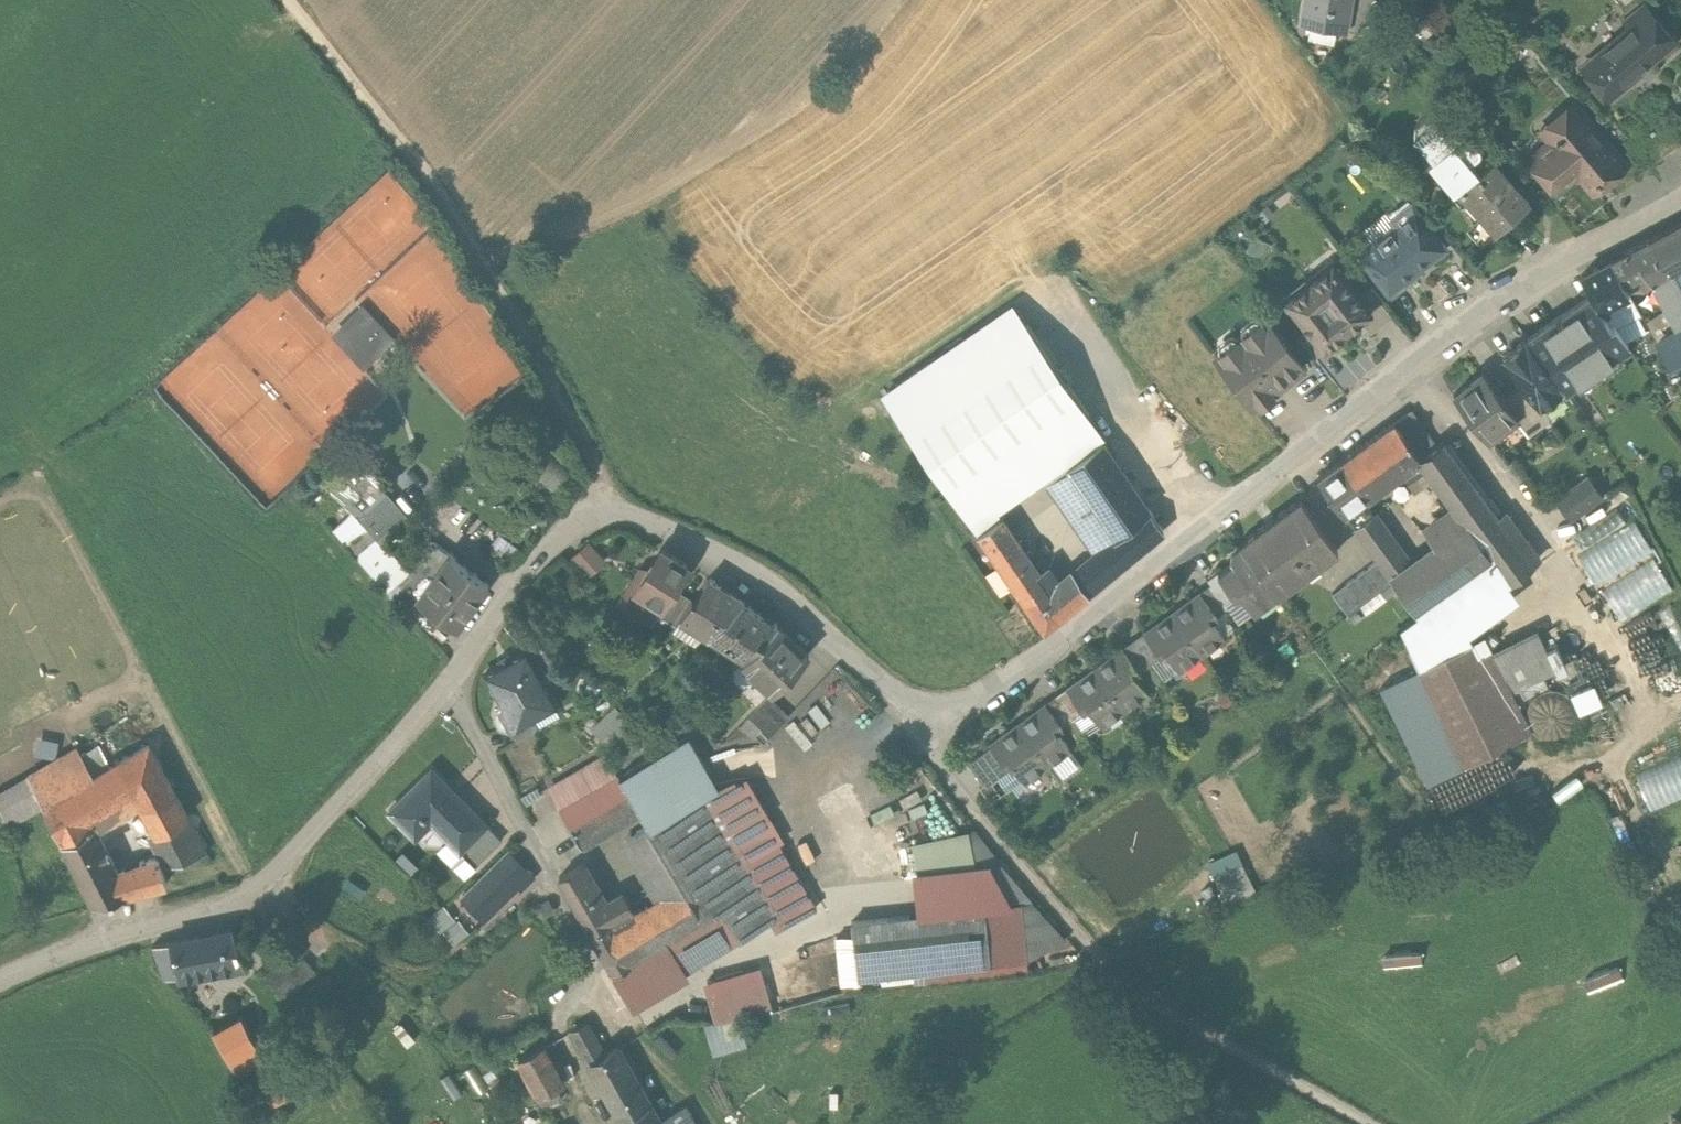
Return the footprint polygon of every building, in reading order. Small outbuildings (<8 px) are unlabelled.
[(1352,0),(1303,0),(1299,25),(1310,27),(1336,31),(1346,33),(1352,0)] [(1673,39),(1646,6),(1626,22),(1630,27),(1582,67),(1608,99),(1638,73),(1636,71),(1673,39)] [(1336,31),(1310,27),(1307,40),(1333,45),(1336,31)] [(1443,41),(1430,40),(1425,44),(1436,57),(1448,47),(1443,41)] [(1620,159),(1574,102),(1542,129),(1552,141),(1529,160),(1556,192),(1579,173),(1594,192),(1609,179),(1626,166),(1620,159)] [(1470,144),(1469,145),(1453,126),(1446,132),(1434,118),(1424,118),(1415,125),(1414,137),(1460,190),(1454,195),(1462,205),(1473,199),(1497,227),(1494,229),(1495,231),(1529,202),(1494,160),(1480,172),(1471,161),(1478,155),(1479,153),(1480,152),(1480,150),(1480,148),(1479,147),(1478,145),(1477,144),(1475,143),(1474,143),(1472,143),(1470,144)] [(1630,151),(1620,159),(1626,166),(1609,179),(1621,193),(1647,171),(1630,151)] [(1444,250),(1411,207),(1391,222),(1396,227),(1360,255),(1389,293),(1444,250)] [(1648,242),(1659,263),(1673,271),(1680,267),(1680,224),(1648,242)] [(1611,262),(1611,263),(1623,283),(1643,272),(1659,263),(1648,242),(1611,262)] [(1611,263),(1580,278),(1591,298),(1599,310),(1629,294),(1623,283),(1611,263)] [(1680,327),(1680,287),(1673,271),(1659,263),(1643,272),(1677,330),(1680,327)] [(1359,299),(1332,265),(1310,282),(1347,330),(1360,320),(1356,316),(1366,308),(1359,299)] [(1680,287),(1680,267),(1673,271),(1680,287)] [(1347,330),(1310,282),(1286,301),(1301,320),(1305,317),(1312,326),(1324,341),(1327,339),(1339,330),(1342,334),(1347,330)] [(1366,308),(1356,316),(1360,320),(1371,334),(1392,318),(1370,290),(1359,299),(1366,308)] [(1629,294),(1599,310),(1610,327),(1613,324),(1616,329),(1641,317),(1629,294)] [(1526,341),(1562,389),(1564,390),(1628,347),(1616,329),(1613,324),(1610,327),(1599,310),(1591,298),(1562,317),(1564,320),(1557,325),(1556,322),(1526,341)] [(361,304),(331,332),(362,366),(393,338),(368,311),(361,304)] [(1012,304),(880,393),(978,534),(985,529),(1001,517),(997,512),(1042,481),(1064,466),(1101,441),(1105,438),(1012,304)] [(1304,366),(1264,316),(1216,353),(1255,404),(1259,401),(1260,403),(1273,393),(1272,391),(1304,366)] [(1324,341),(1312,326),(1297,337),(1314,358),(1331,345),(1327,339),(1324,341)] [(1677,330),(1656,343),(1668,364),(1679,356),(1680,359),(1680,327),(1677,330)] [(1526,341),(1525,340),(1502,357),(1523,384),(1539,406),(1562,389),(1526,341)] [(1503,399),(1483,372),(1452,396),(1486,441),(1516,419),(1502,400),(1503,399)] [(1503,399),(1502,400),(1516,419),(1529,436),(1550,420),(1539,406),(1523,384),(1503,399)] [(1395,423),(1420,457),(1419,458),(1466,521),(1412,560),(1363,499),(1365,497),(1340,464),(1320,478),(1379,560),(1395,582),(1418,615),(1495,560),(1511,583),(1535,565),(1443,442),(1437,445),(1411,411),(1395,423)] [(1420,457),(1395,423),(1340,464),(1365,497),(1419,458),(1420,457)] [(1149,512),(1101,441),(1067,470),(1114,539),(1092,557),(1072,573),(1087,595),(1163,532),(1149,512)] [(357,464),(369,472),(376,461),(365,453),(357,464)] [(1114,539),(1067,470),(1064,466),(1042,481),(1092,557),(1114,539)] [(1555,499),(1570,521),(1602,497),(1587,476),(1555,499)] [(354,516),(374,538),(377,536),(382,540),(408,519),(384,489),(354,516)] [(1338,552),(1301,502),(1240,545),(1276,595),(1276,596),(1338,552)] [(1582,549),(1628,521),(1619,507),(1573,536),(1582,549)] [(356,554),(374,538),(354,516),(349,510),(331,526),(356,554)] [(1044,630),(1087,595),(1072,573),(1058,584),(1041,559),(1034,565),(1001,517),(985,529),(978,534),(1044,630)] [(1595,584),(1656,555),(1641,523),(1580,552),(1595,584)] [(389,590),(400,580),(412,570),(382,540),(377,536),(374,538),(356,554),(389,590)] [(587,542),(566,559),(584,579),(604,562),(587,542)] [(490,583),(434,543),(424,557),(441,569),(419,599),(458,627),(490,583)] [(1253,611),(1276,595),(1240,545),(1231,552),(1230,558),(1233,562),(1218,572),(1218,573),(1235,596),(1240,592),(1253,611)] [(687,567),(656,547),(631,584),(662,604),(687,567)] [(1658,559),(1604,588),(1622,619),(1675,590),(1658,559)] [(1395,582),(1379,560),(1334,592),(1350,614),(1395,582)] [(1421,672),(1472,647),(1466,639),(1514,603),(1503,587),(1511,583),(1495,560),(1418,615),(1399,627),(1421,672)] [(1210,585),(1224,604),(1235,596),(1218,573),(1207,581),(1210,585)] [(389,590),(406,610),(418,600),(400,580),(389,590)] [(730,594),(708,580),(694,602),(692,600),(681,618),(706,633),(730,594)] [(650,624),(662,604),(631,584),(619,604),(650,624)] [(1199,593),(1216,617),(1227,609),(1224,604),(1210,585),(1199,593)] [(681,618),(692,600),(679,593),(659,615),(676,626),(681,618)] [(1174,617),(1203,656),(1225,640),(1211,620),(1216,617),(1199,593),(1189,600),(1191,604),(1174,617)] [(777,624),(730,594),(706,633),(746,657),(777,625),(777,624)] [(1675,616),(1667,621),(1680,646),(1680,626),(1675,616)] [(1203,656),(1174,617),(1157,629),(1154,625),(1144,633),(1161,656),(1166,653),(1180,672),(1203,656)] [(706,633),(681,618),(676,626),(673,632),(694,645),(706,633)] [(808,656),(777,625),(746,657),(741,662),(771,693),(808,656)] [(1540,629),(1496,650),(1515,689),(1559,668),(1540,629)] [(1150,664),(1161,656),(1144,633),(1133,641),(1150,664)] [(524,651),(525,651),(539,676),(557,666),(530,635),(519,642),(524,651)] [(1490,638),(1472,647),(1421,672),(1465,768),(1536,734),(1515,689),(1496,650),(1490,638)] [(1139,672),(1150,664),(1133,641),(1122,648),(1139,672)] [(1097,672),(1125,711),(1148,695),(1134,676),(1139,672),(1122,648),(1111,656),(1114,660),(1097,672)] [(539,676),(525,651),(524,651),(485,673),(504,705),(497,709),(495,718),(500,727),(509,730),(532,717),(555,705),(539,676)] [(721,684),(731,672),(714,656),(705,665),(710,670),(708,671),(715,678),(711,682),(716,687),(720,683),(721,684)] [(1125,711),(1097,672),(1080,684),(1077,681),(1066,688),(1083,712),(1089,708),(1103,728),(1125,711)] [(1530,719),(1533,726),(1538,732),(1545,736),(1552,738),(1560,738),(1567,735),(1573,730),(1577,724),(1580,717),(1580,709),(1578,702),(1574,696),(1568,691),(1561,688),(1553,687),(1546,689),(1539,692),(1534,698),(1530,704),(1529,712),(1530,719)] [(1083,712),(1066,688),(1055,696),(1072,720),(1083,712)] [(766,695),(745,716),(759,730),(766,737),(786,716),(766,695)] [(1072,720),(1055,696),(1045,704),(1062,727),(1072,720)] [(596,720),(612,737),(630,720),(614,703),(596,720)] [(1045,704),(1016,724),(1048,767),(1070,751),(1056,731),(1062,727),(1045,704)] [(759,730),(745,716),(735,725),(750,740),(759,730)] [(539,729),(532,717),(509,730),(516,742),(539,729)] [(1048,767),(1016,724),(989,744),(1006,768),(1011,764),(1025,783),(1048,767)] [(703,794),(717,786),(688,736),(619,776),(640,814),(641,814),(648,826),(703,794)] [(80,749),(96,777),(114,766),(98,738),(80,749)] [(137,795),(166,776),(150,746),(114,766),(96,777),(45,806),(46,808),(65,845),(97,829),(99,819),(137,795)] [(1635,764),(1649,802),(1680,791),(1680,748),(1635,764)] [(96,777),(80,749),(31,777),(45,806),(96,777)] [(560,810),(619,776),(605,753),(546,787),(560,810)] [(488,824),(432,768),(389,811),(415,838),(437,816),(456,835),(450,840),(461,851),(488,824)] [(703,794),(777,921),(780,927),(814,908),(775,844),(780,841),(740,773),(717,786),(703,794)] [(137,795),(150,820),(160,837),(159,838),(160,840),(161,839),(161,860),(162,864),(178,863),(208,854),(166,776),(137,795)] [(581,848),(640,814),(619,776),(560,810),(581,848)] [(46,808),(45,806),(31,777),(0,795),(0,810),(11,829),(46,808)] [(617,934),(597,946),(613,974),(666,943),(683,974),(777,921),(703,794),(648,826),(627,838),(663,899),(651,906),(635,915),(614,928),(617,934)] [(99,819),(97,829),(104,846),(150,820),(137,795),(99,819)] [(503,840),(488,824),(461,851),(476,866),(503,840)] [(132,892),(125,873),(117,873),(104,846),(97,829),(65,845),(94,903),(132,892)] [(966,832),(973,870),(1000,864),(974,830),(966,832)] [(917,885),(974,874),(973,870),(966,832),(909,843),(917,885)] [(615,846),(651,906),(663,899),(627,838),(615,846)] [(464,879),(476,866),(461,851),(450,840),(438,852),(464,879)] [(509,852),(494,867),(516,890),(519,893),(535,878),(509,852)] [(125,873),(132,892),(168,883),(162,864),(161,860),(141,865),(125,873)] [(1246,864),(1219,870),(1225,898),(1252,893),(1246,864)] [(614,928),(635,915),(623,894),(609,902),(594,878),(592,879),(584,865),(559,880),(597,946),(617,934),(614,928)] [(516,890),(494,867),(458,903),(481,925),(516,890)] [(1020,904),(1026,958),(1081,952),(1039,902),(1020,904)] [(1020,904),(987,908),(993,963),(1026,960),(1026,958),(1020,904)] [(436,934),(452,922),(442,907),(425,918),(436,934)] [(858,978),(878,976),(993,963),(987,908),(852,922),(854,936),(858,978)] [(441,934),(452,947),(467,934),(456,921),(441,934)] [(232,933),(171,944),(180,976),(245,964),(232,933)] [(836,980),(858,978),(854,936),(832,938),(836,980)] [(666,943),(613,974),(630,1005),(683,974),(666,943)] [(165,978),(180,976),(171,944),(153,947),(165,978)] [(1049,958),(1050,966),(1064,964),(1063,957),(1049,958)] [(1027,972),(1026,960),(993,963),(878,976),(879,987),(1027,972)] [(702,983),(712,1021),(770,1006),(760,968),(702,983)] [(244,1019),(216,1033),(230,1058),(238,1074),(265,1059),(244,1019)] [(591,1063),(604,1057),(587,1027),(572,1031),(591,1063)] [(564,1083),(544,1047),(518,1060),(539,1097),(564,1083)] [(622,1116),(647,1101),(617,1050),(604,1057),(591,1063),(622,1116)] [(275,1079),(262,1087),(273,1105),(286,1098),(275,1079)] [(647,1101),(622,1116),(626,1123),(661,1123),(647,1101)] [(661,1123),(687,1123),(681,1112),(661,1123)]
